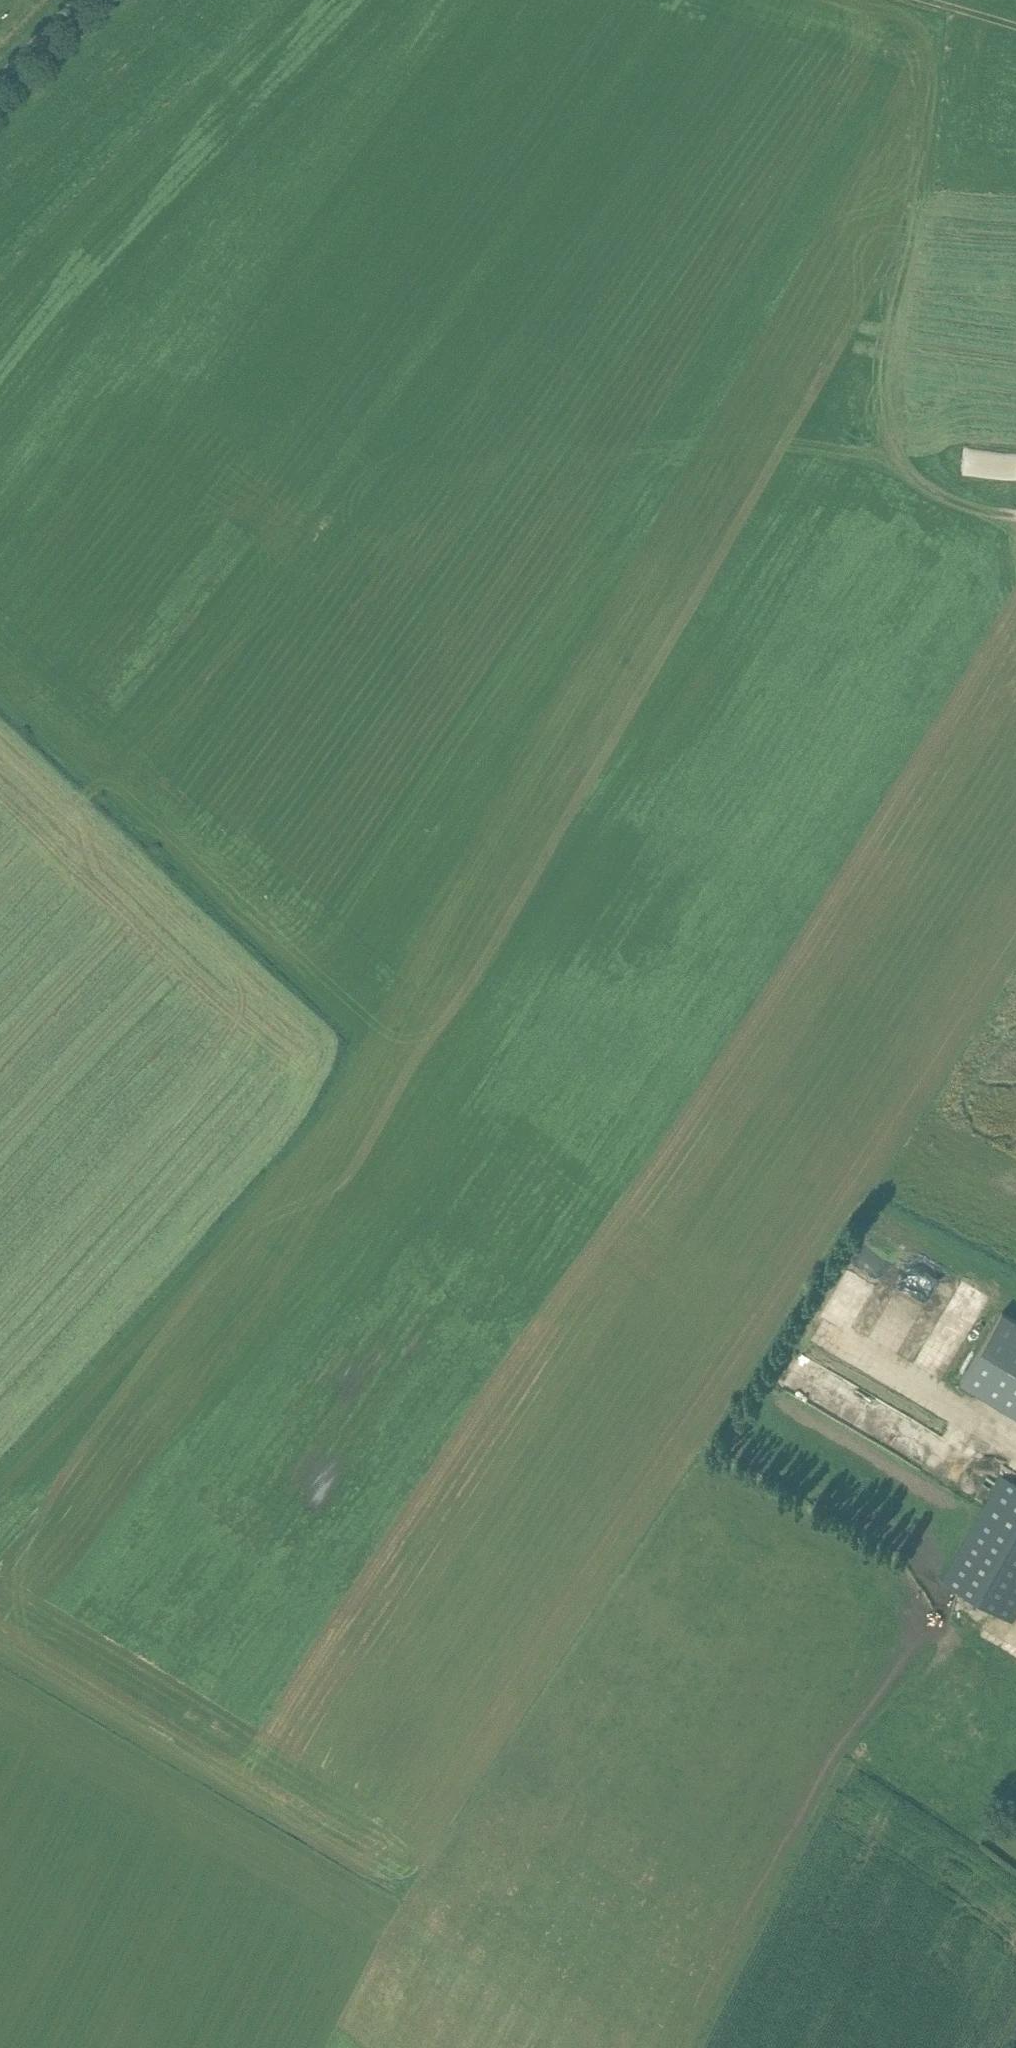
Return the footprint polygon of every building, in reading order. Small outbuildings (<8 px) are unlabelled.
[(1002,1312),(961,1381),(1015,1414),(1015,1320),(1002,1312)] [(802,1366),(795,1382),(869,1419),(877,1403),(802,1366)] [(943,1580),(1013,1620),(1015,1615),(1015,1483),(1003,1476),(943,1580)]
